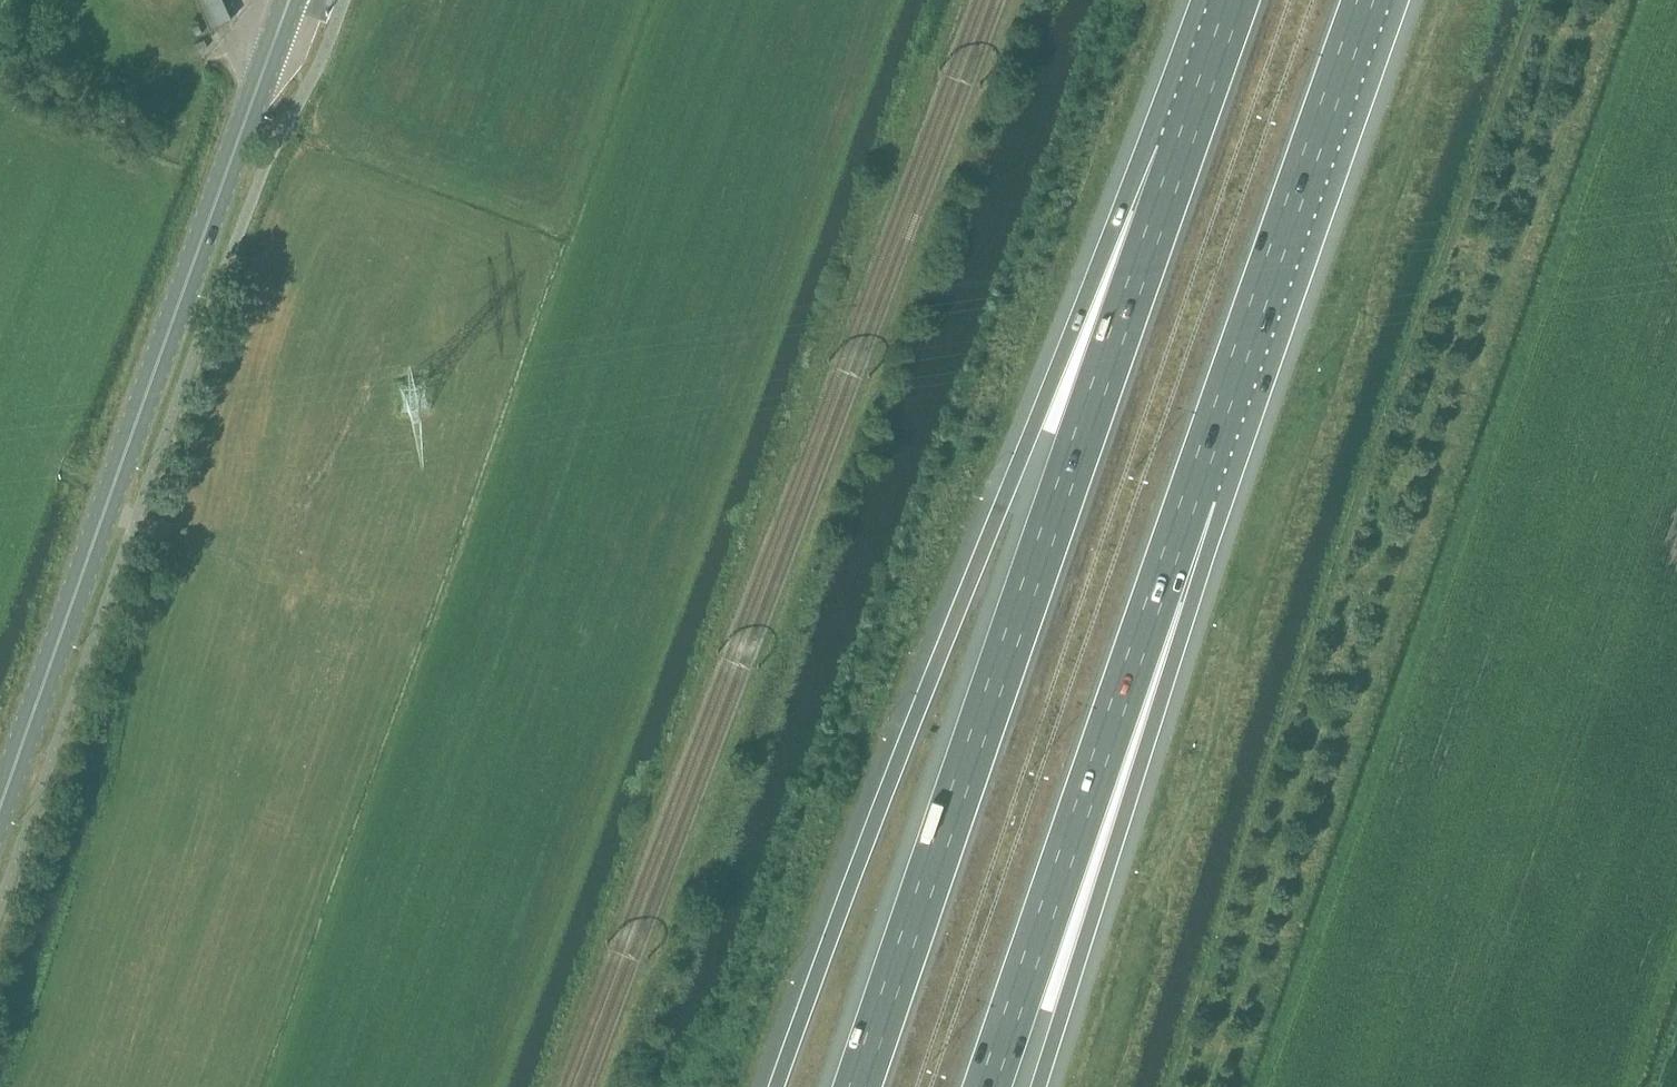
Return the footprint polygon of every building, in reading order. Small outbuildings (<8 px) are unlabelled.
[(212,29),(233,19),(224,0),(198,0),(212,29)] [(197,45),(201,52),(209,48),(206,41),(197,45)]
